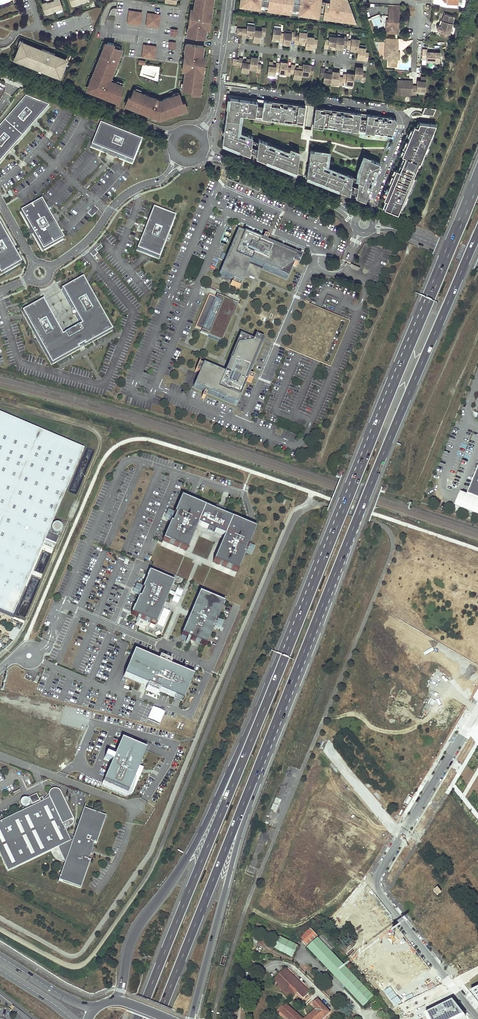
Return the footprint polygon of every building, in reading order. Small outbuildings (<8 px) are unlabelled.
[(54,10),(50,0),(46,0),(46,2),(42,3),(45,13),(54,10)] [(63,7),(60,0),(50,0),(54,10),(63,7)] [(205,38),(205,33),(204,33),(204,31),(206,31),(206,29),(207,23),(210,24),(211,11),(210,11),(210,9),(212,10),(213,0),(195,0),(194,9),(193,14),(190,13),(189,19),(191,19),(190,24),(189,24),(188,28),(190,29),(189,31),(188,30),(187,35),(205,38)] [(240,3),(245,4),(244,7),(252,8),(253,6),(267,8),(267,10),(275,12),(275,9),(283,10),(283,13),(291,14),(291,11),(306,13),(305,16),(314,17),(314,13),(323,14),(323,18),(331,19),(331,17),(339,18),(339,20),(351,22),(351,20),(357,21),(350,2),(347,2),(347,0),(330,0),(330,2),(319,1),(319,0),(241,0),(240,3)] [(397,10),(387,9),(386,23),(384,23),(383,33),(395,34),(397,10)] [(129,10),(127,23),(140,24),(142,12),(129,10)] [(148,13),(146,26),(159,27),(160,15),(148,13)] [(444,14),(442,15),(440,22),(439,25),(438,25),(437,25),(436,26),(435,27),(435,28),(435,29),(436,30),(437,31),(438,31),(440,31),(439,36),(447,38),(448,33),(447,33),(449,26),(450,27),(453,18),(452,16),(444,14)] [(253,38),(252,40),(254,40),(257,41),(260,41),(261,35),(264,35),(266,27),(262,27),(262,30),(254,29),(255,25),(247,24),(247,28),(243,27),(243,29),(237,28),(236,34),(241,34),(242,34),(242,36),(245,37),(246,33),(248,33),(249,33),(249,35),(249,37),(253,38)] [(273,29),(271,41),(275,42),(276,38),(276,37),(278,37),(279,37),(279,41),(283,41),(283,43),(290,44),(291,39),(294,39),(294,43),(298,43),(298,39),(300,39),(302,40),(302,42),(301,44),(305,44),(305,46),(312,47),(313,46),(316,47),(317,39),(314,38),(314,36),(306,35),(307,33),(299,32),(299,34),(295,34),(295,32),(292,31),(292,32),(284,31),(284,34),(280,33),(280,30),(273,29)] [(360,37),(352,36),(352,37),(348,37),(348,38),(345,38),(345,36),(337,35),(337,36),(330,35),(329,39),(325,39),(324,47),(328,48),(329,44),(330,44),(332,44),(332,46),(331,48),(335,49),(335,47),(343,48),(344,44),(347,44),(347,48),(350,48),(350,49),(358,51),(357,58),(364,59),(364,60),(368,61),(369,55),(368,52),(365,51),(366,46),(359,45),(360,37)] [(109,82),(117,61),(114,59),(115,57),(116,53),(120,55),(122,49),(113,46),(114,43),(107,42),(106,46),(104,46),(98,60),(100,61),(96,71),(94,71),(91,78),(93,78),(92,81),(91,80),(89,85),(93,87),(91,92),(96,94),(97,92),(99,93),(99,94),(112,100),(113,98),(119,101),(122,93),(120,92),(123,85),(115,82),(114,84),(109,82)] [(395,43),(382,42),(381,58),(385,58),(385,62),(386,62),(385,66),(389,66),(390,62),(393,62),(394,62),(394,59),(396,59),(396,54),(395,54),(395,52),(395,43)] [(45,52),(36,48),(36,47),(29,45),(28,45),(21,43),(19,48),(21,48),(19,53),(18,52),(15,58),(25,61),(25,62),(35,66),(43,69),(43,70),(55,75),(55,74),(60,75),(63,69),(61,68),(64,60),(60,58),(60,57),(50,53),(49,52),(48,51),(46,52),(45,52)] [(144,44),(142,56),(155,58),(156,46),(144,44)] [(203,51),(203,46),(186,44),(185,49),(187,49),(186,51),(185,51),(184,55),(186,55),(185,61),(184,60),(183,65),(186,66),(185,71),(183,89),(192,91),(192,93),(198,94),(199,89),(201,89),(203,75),(201,75),(201,73),(203,73),(204,61),(201,61),(202,55),(202,53),(201,53),(201,51),(203,51)] [(426,58),(426,60),(439,61),(440,51),(427,51),(427,49),(422,48),(422,58),(426,58)] [(250,57),(250,60),(246,59),(246,61),(246,63),(244,63),(242,62),(243,59),(239,58),(239,60),(233,59),(232,65),(238,66),(238,67),(242,67),(241,71),(248,72),(249,69),(256,70),(256,73),(259,73),(260,65),(257,65),(258,58),(255,58),(252,57),(250,57)] [(286,76),(286,77),(289,77),(290,75),(294,76),(293,78),(301,79),(301,77),(308,78),(309,76),(312,76),(313,68),(310,68),(310,66),(308,66),(305,66),(303,65),(302,68),(298,67),(298,69),(298,71),(296,71),(294,71),(295,67),(291,66),(291,70),(287,69),(288,64),(280,63),(280,64),(276,64),(275,68),(274,67),(272,67),(272,65),(273,62),(269,62),(267,74),(274,75),(275,72),(279,72),(278,75),(286,76)] [(335,73),(332,73),(332,71),(328,71),(328,73),(328,75),(326,74),(324,74),(325,70),(321,70),(320,79),(323,79),(323,83),(330,84),(330,85),(338,87),(337,88),(341,88),(341,85),(345,86),(345,88),(352,89),(353,81),(361,82),(360,84),(364,84),(366,76),(362,76),(362,70),(355,69),(354,77),(352,77),(349,76),(346,76),(346,77),(343,77),(342,79),(339,79),(339,74),(337,74),(335,73)] [(409,81),(401,80),(401,82),(393,82),(393,92),(397,92),(397,94),(408,94),(412,95),(413,90),(422,91),(422,81),(413,81),(413,86),(413,87),(409,87),(409,85),(409,81)] [(161,102),(157,101),(157,100),(157,99),(155,98),(154,99),(148,97),(148,96),(148,95),(147,95),(144,94),(144,96),(140,94),(141,92),(134,89),(131,97),(129,96),(126,103),(132,106),(132,108),(142,112),(143,110),(145,111),(145,113),(158,118),(162,117),(162,118),(167,117),(166,115),(168,114),(169,116),(182,111),(182,110),(187,108),(184,102),(182,102),(179,93),(163,99),(163,102),(161,102)] [(257,100),(228,96),(221,144),(249,155),(249,151),(256,153),(255,157),(296,173),(298,154),(289,150),(289,151),(239,132),(242,116),(302,125),(304,107),(263,101),(263,104),(256,103),(257,100)] [(0,126),(0,162),(9,151),(23,136),(33,123),(48,107),(25,97),(0,126)] [(435,109),(424,107),(422,114),(433,115),(435,109)] [(360,115),(315,109),(312,126),(375,136),(376,133),(389,135),(394,122),(391,120),(390,122),(389,122),(391,120),(366,116),(366,119),(359,118),(360,115)] [(436,124),(418,120),(416,124),(412,122),(409,132),(407,137),(406,140),(404,145),(403,146),(402,151),(400,154),(402,155),(403,156),(398,170),(396,169),(395,169),(393,172),(391,177),(391,178),(389,183),(388,187),(386,191),(383,199),(384,199),(386,200),(383,208),(386,209),(384,213),(390,216),(392,211),(397,213),(400,207),(401,207),(402,206),(404,199),(408,190),(410,185),(411,184),(412,180),(414,176),(412,175),(418,161),(420,162),(422,157),(423,154),(424,152),(426,148),(429,140),(432,133),(436,124)] [(132,162),(141,140),(99,123),(95,135),(90,146),(112,154),(132,162)] [(309,150),(305,177),(349,194),(349,190),(355,193),(355,196),(364,200),(379,163),(362,156),(357,170),(356,178),(325,165),(326,153),(309,150)] [(262,185),(241,176),(238,182),(259,191),(262,185)] [(233,189),(236,181),(228,178),(225,186),(233,189)] [(42,251),(63,240),(52,220),(41,201),(30,206),(20,212),(42,251)] [(99,210),(94,206),(90,210),(95,214),(99,210)] [(147,255),(159,259),(175,217),(153,209),(145,229),(136,250),(147,255)] [(92,218),(95,214),(90,210),(87,213),(92,218)] [(21,264),(0,227),(0,275),(21,264)] [(269,247),(269,246),(268,246),(268,245),(267,245),(266,245),(266,246),(265,246),(264,245),(267,239),(263,238),(260,244),(259,243),(259,242),(237,232),(218,275),(232,281),(241,285),(250,263),(260,268),(262,268),(262,269),(287,280),(293,266),(296,257),(271,247),(271,248),(269,247)] [(103,249),(100,245),(95,250),(98,253),(103,249)] [(52,318),(42,300),(21,312),(24,317),(50,365),(82,347),(111,331),(85,284),(82,278),(61,290),(71,308),(73,307),(74,311),(71,311),(72,313),(72,315),(75,314),(81,325),(78,326),(71,330),(63,334),(64,334),(61,335),(55,325),(57,323),(56,321),(55,320),(53,322),(51,319),(52,318)] [(215,297),(209,295),(195,327),(201,330),(200,333),(222,342),(222,341),(221,341),(237,304),(238,305),(238,304),(216,295),(215,297)] [(248,372),(249,370),(251,371),(261,346),(252,342),(239,336),(228,361),(229,362),(224,374),(218,371),(202,365),(199,374),(193,387),(236,405),(246,383),(244,382),(245,381),(251,383),(253,379),(247,376),(247,375),(247,376),(248,376),(248,375),(249,375),(249,374),(249,373),(248,372)] [(0,414),(0,611),(12,616),(45,539),(56,544),(59,537),(48,533),(56,514),(83,450),(0,414)] [(468,496),(477,499),(477,470),(471,488),(468,496)] [(468,496),(464,494),(458,511),(477,518),(477,499),(468,496)] [(171,520),(163,540),(187,550),(197,525),(224,537),(213,562),(237,572),(244,555),(243,554),(246,546),(248,547),(255,530),(249,527),(189,501),(181,498),(173,515),(175,516),(173,520),(171,520)] [(54,524),(53,524),(53,525),(52,525),(52,526),(51,527),(51,528),(51,529),(51,530),(51,531),(52,531),(52,532),(52,533),(53,533),(54,534),(55,534),(56,534),(57,534),(58,534),(59,534),(59,533),(60,533),(60,532),(61,532),(61,531),(61,530),(61,529),(61,528),(61,527),(61,526),(60,526),(60,525),(59,524),(58,524),(57,524),(56,524),(55,524),(54,524)] [(131,614),(155,625),(164,604),(173,582),(149,572),(142,589),(143,590),(140,598),(138,597),(131,614)] [(223,600),(200,591),(191,615),(183,636),(206,645),(223,600)] [(193,676),(134,652),(124,676),(162,691),(172,695),(178,698),(183,700),(193,676)] [(146,750),(121,739),(114,757),(111,764),(102,785),(126,795),(132,794),(138,777),(135,775),(146,750)] [(105,816),(87,810),(84,809),(85,806),(84,806),(72,840),(70,841),(65,829),(70,826),(71,826),(71,825),(72,825),(72,824),(73,823),(73,822),(73,821),(73,820),(73,819),(60,792),(59,791),(58,790),(57,790),(56,789),(55,789),(54,789),(53,789),(52,789),(52,790),(51,790),(50,790),(50,791),(49,792),(49,793),(48,794),(48,795),(48,796),(48,797),(49,798),(43,801),(42,797),(38,799),(36,794),(29,797),(32,804),(39,801),(40,802),(0,821),(0,856),(7,871),(58,847),(65,862),(57,884),(59,881),(62,882),(80,888),(89,865),(90,861),(87,860),(91,854),(92,853),(93,853),(93,852),(93,851),(92,850),(93,843),(96,844),(97,840),(105,816)] [(306,946),(317,936),(310,928),(299,938),(306,946)] [(323,933),(319,937),(332,950),(336,947),(323,933)] [(299,946),(280,937),(275,949),(293,958),(299,946)] [(325,945),(318,938),(308,948),(315,955),(325,945)] [(364,1006),(374,996),(326,947),(316,957),(364,1006)] [(304,998),(310,992),(286,969),(275,979),(279,984),(278,986),(291,997),(298,992),(304,998)] [(330,1012),(318,999),(313,1003),(318,1008),(305,1018),(323,1018),(330,1012)] [(425,1016),(427,1018),(464,1018),(466,1018),(453,1002),(425,1016)] [(285,1004),(279,1010),(289,1018),(303,1018),(285,1004)]
